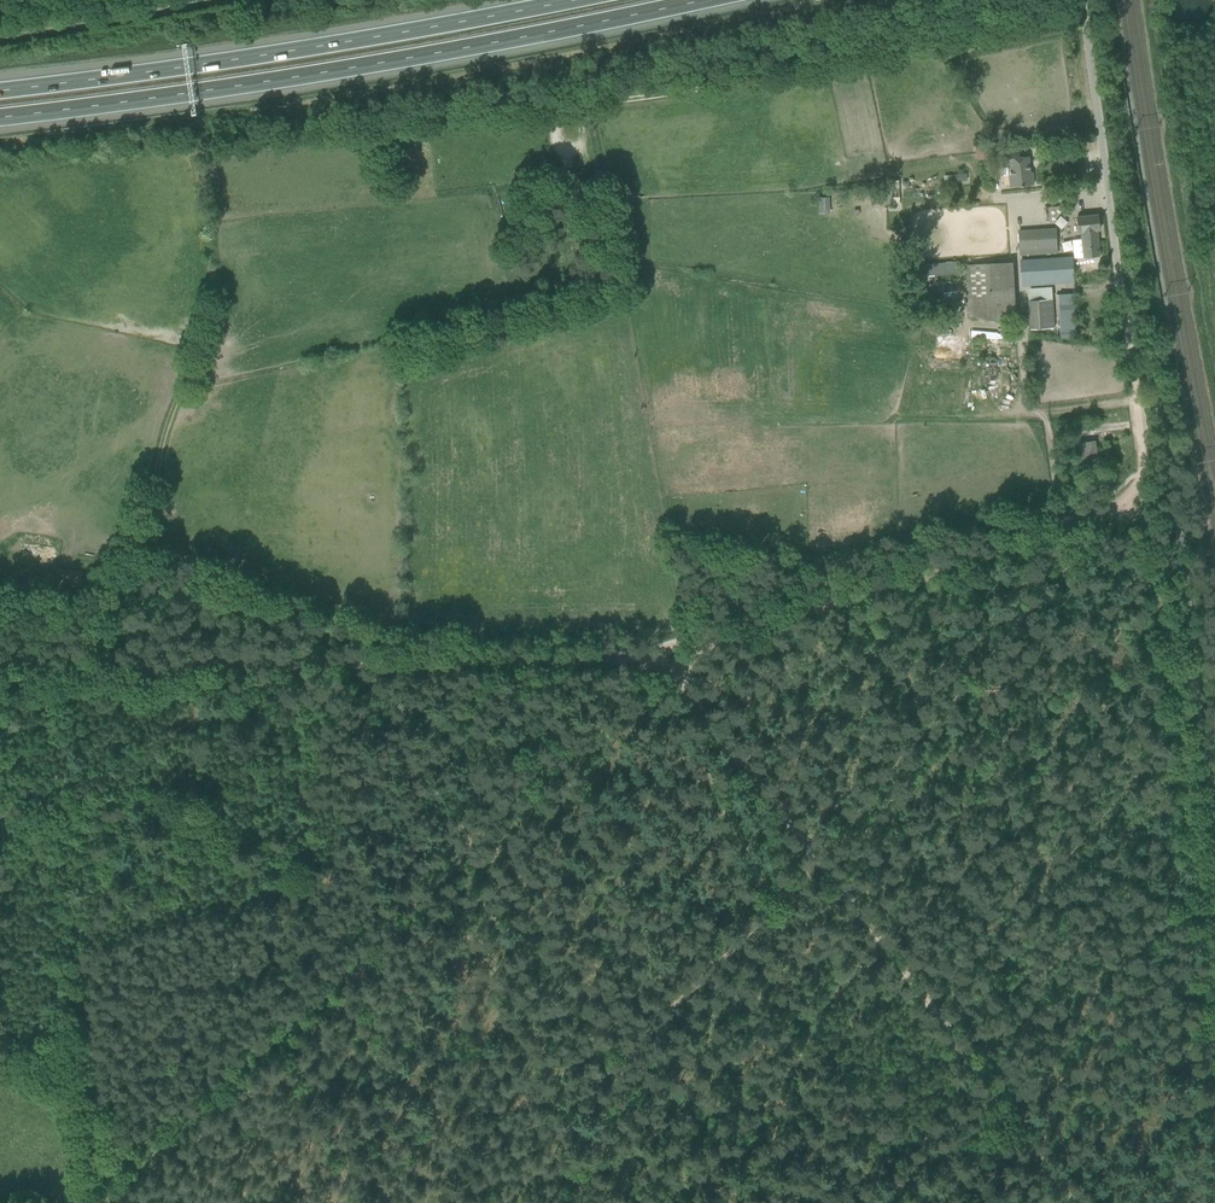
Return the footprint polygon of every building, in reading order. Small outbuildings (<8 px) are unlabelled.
[(1001,144),(989,146),(990,156),(1001,155),(1003,176),(1009,176),(1010,187),(1022,186),(1034,184),(1032,172),(1030,172),(1028,156),(1019,157),(1018,149),(1006,150),(1001,151),(1001,144)] [(820,213),(831,213),(831,196),(820,196),(820,213)] [(1082,239),(1072,240),(1073,258),(1084,257),(1087,257),(1099,256),(1097,230),(1099,230),(1097,214),(1078,216),(1079,228),(1079,232),(1081,232),(1082,239)] [(1045,229),(1017,230),(1019,250),(1046,248),(1045,229)] [(1073,282),(1072,257),(1021,260),(1022,285),(1073,282)] [(924,306),(922,279),(920,280),(919,276),(921,276),(957,273),(956,261),(910,265),(914,307),(924,306)] [(1013,262),(965,265),(969,318),(984,319),(1017,323),(1013,262)] [(1074,295),(1059,295),(1060,336),(1076,336),(1074,295)] [(1054,327),(1053,298),(1027,300),(1029,329),(1054,327)] [(999,368),(987,369),(988,390),(1000,390),(999,368)] [(1095,440),(1078,443),(1081,466),(1098,464),(1095,440)]
